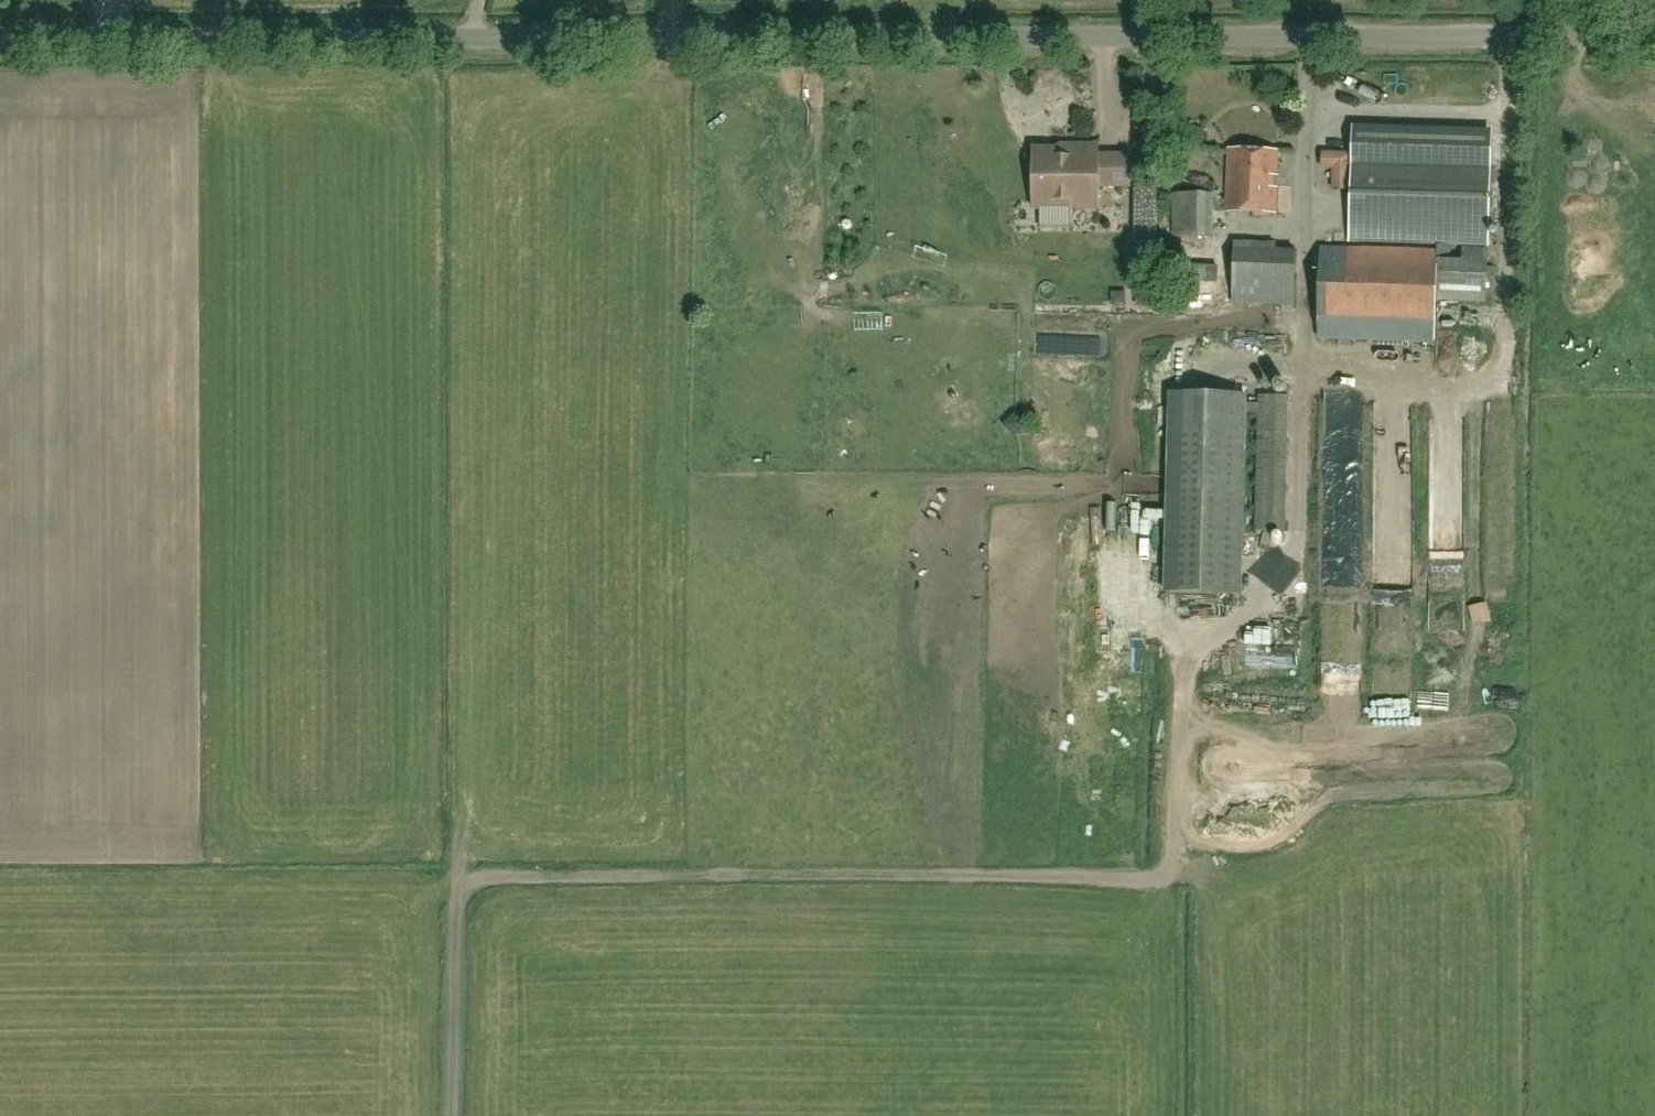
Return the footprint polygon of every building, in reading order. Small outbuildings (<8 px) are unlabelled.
[(1091,147),(1070,146),(1070,155),(1040,154),(1038,200),(1069,201),(1069,192),(1090,193),(1090,179),(1125,180),(1126,154),(1091,153),(1091,147)] [(1276,214),(1279,152),(1229,149),(1225,211),(1276,214)] [(1349,184),(1349,169),(1314,167),(1314,182),(1349,184)] [(1193,187),(1193,210),(1196,210),(1195,222),(1208,222),(1208,187),(1193,187)] [(1136,243),(1153,243),(1153,191),(1136,191),(1136,243)] [(1234,244),(1232,304),(1295,306),(1297,254),(1276,253),(1276,246),(1234,244)] [(1450,262),(1450,244),(1438,244),(1438,252),(1320,247),(1316,337),(1434,342),(1436,302),(1485,304),(1487,252),(1462,251),(1462,263),(1450,262)] [(1206,285),(1206,257),(1194,258),(1194,285),(1206,285)] [(1137,305),(1159,304),(1159,292),(1136,292),(1137,305)] [(1242,595),(1247,412),(1259,413),(1256,531),(1285,532),(1288,397),(1259,397),(1259,404),(1247,404),(1247,395),(1169,393),(1163,593),(1242,595)] [(1345,522),(1360,522),(1358,462),(1365,462),(1364,433),(1355,434),(1356,446),(1338,446),(1338,462),(1317,463),(1319,533),(1345,532),(1345,522)] [(1301,653),(1285,653),(1285,671),(1301,671),(1301,653)] [(1254,682),(1249,668),(1231,674),(1235,688),(1254,682)]
